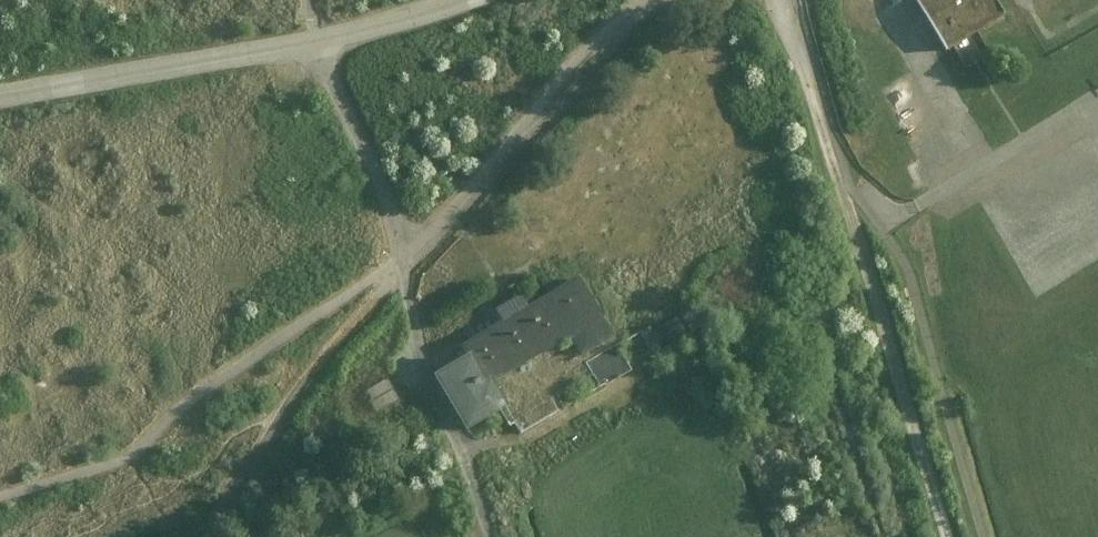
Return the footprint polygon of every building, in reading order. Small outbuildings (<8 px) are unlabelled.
[(943,49),(1003,14),(995,0),(915,0),(943,49)] [(607,310),(584,269),(460,339),(465,349),(431,368),(465,428),(505,405),(491,381),(578,333),(604,378),(632,363),(603,312),(607,310)] [(395,377),(374,388),(386,409),(406,398),(395,377)]
